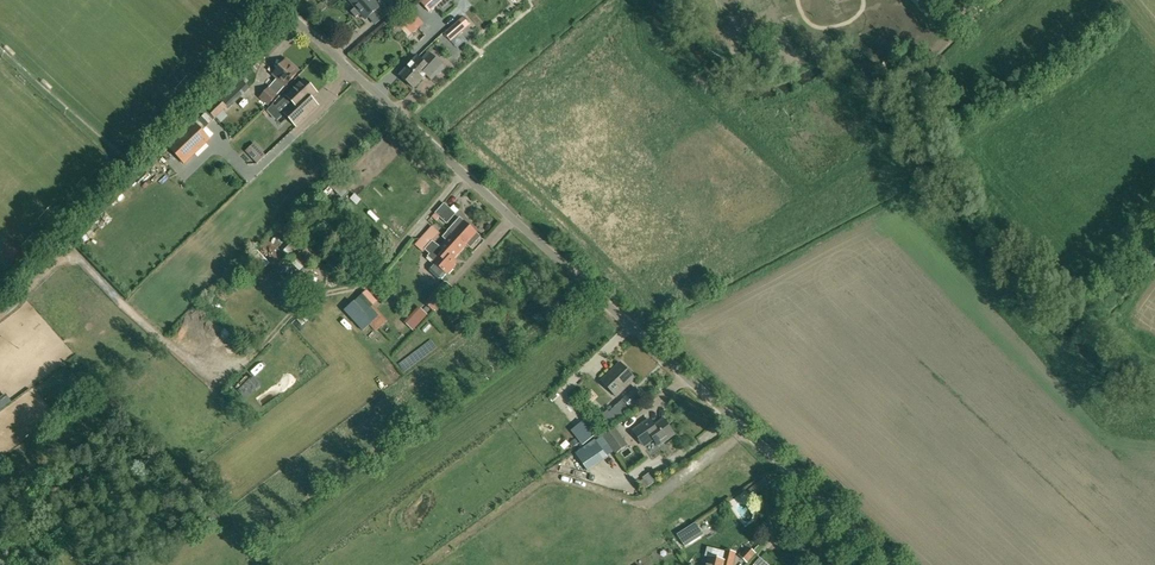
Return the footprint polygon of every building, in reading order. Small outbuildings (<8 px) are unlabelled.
[(377,3),(374,0),(350,0),(356,7),(351,12),(356,17),(361,13),(367,19),(378,9),(384,17),(400,3),(401,1),(400,0),(381,0),(377,3)] [(437,4),(442,0),(424,0),(421,3),(428,12),(437,4)] [(403,24),(412,35),(424,24),(415,13),(403,24)] [(451,41),(469,26),(463,18),(445,34),(451,41)] [(430,53),(423,61),(418,57),(401,76),(415,88),(427,74),(432,79),(438,72),(439,73),(444,68),(442,67),(444,65),(430,53)] [(299,72),(287,61),(273,75),(278,79),(261,98),(268,105),(276,96),(285,86),(291,80),(292,80),(294,78),(293,78),(299,72)] [(241,79),(220,99),(208,111),(215,119),(227,107),(229,109),(250,88),(241,79)] [(274,105),(267,111),(276,121),(284,113),(296,126),(310,113),(318,106),(311,99),(317,94),(305,81),(287,97),(276,108),(274,105)] [(195,124),(170,149),(184,163),(209,139),(214,135),(207,127),(202,132),(202,131),(195,124)] [(254,143),(247,150),(257,159),(263,153),(254,143)] [(447,224),(456,214),(444,204),(436,214),(435,213),(431,217),(436,221),(439,217),(447,224)] [(471,248),(481,237),(460,219),(448,232),(448,231),(442,237),(447,241),(441,247),(439,245),(432,242),(434,239),(427,232),(420,240),(428,246),(426,248),(431,252),(427,257),(434,262),(429,268),(429,271),(438,279),(441,279),(446,274),(447,275),(447,273),(449,274),(453,270),(452,268),(457,263),(453,260),(467,245),(471,248)] [(306,248),(302,252),(302,251),(295,257),(304,268),(311,261),(315,257),(306,248)] [(363,294),(344,311),(358,326),(366,319),(371,325),(382,315),(373,306),(378,302),(367,290),(363,294)] [(425,303),(433,311),(445,298),(437,291),(425,303)] [(415,330),(430,314),(425,309),(409,324),(415,330)] [(464,320),(460,324),(455,328),(459,333),(464,328),(468,325),(464,320)] [(602,381),(616,396),(635,378),(621,364),(602,381)] [(608,411),(600,418),(609,427),(631,408),(644,396),(636,388),(631,391),(623,400),(609,413),(608,411)] [(627,430),(640,423),(636,418),(624,425),(627,430)] [(649,420),(634,431),(645,446),(655,439),(659,446),(675,435),(664,419),(654,426),(649,420)] [(608,442),(616,454),(620,451),(616,445),(624,440),(620,434),(608,442)] [(696,523),(689,528),(677,535),(678,536),(684,546),(703,535),(696,523)] [(742,557),(748,563),(756,554),(750,549),(742,557)] [(736,554),(726,551),(724,561),(709,558),(707,564),(733,564),(736,554)]
